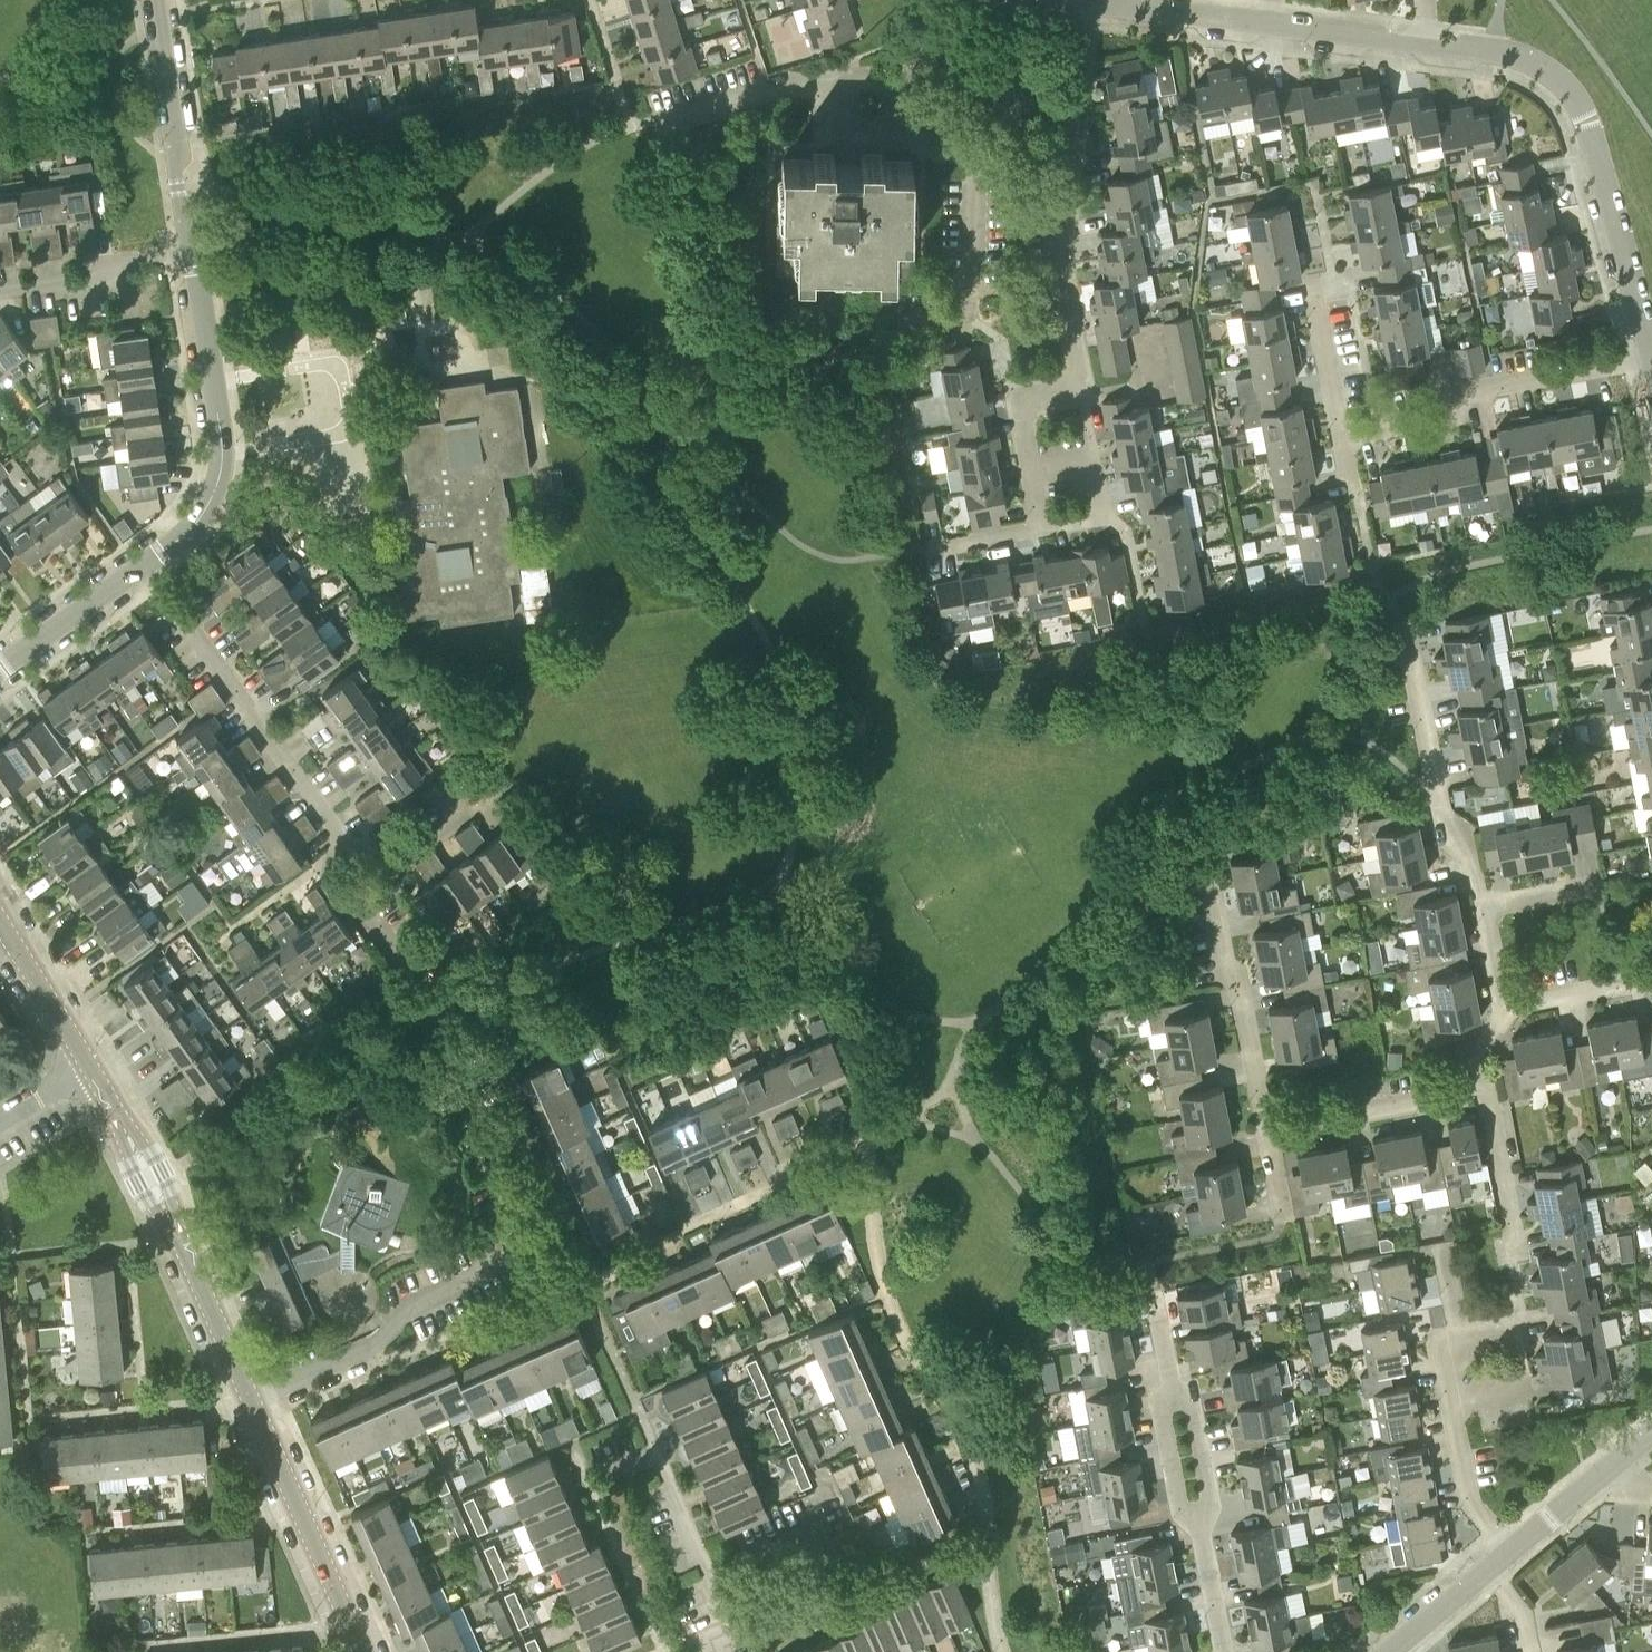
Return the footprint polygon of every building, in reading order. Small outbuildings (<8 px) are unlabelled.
[(632,13),(670,2),(669,0),(628,0),(632,13)] [(810,3),(805,5),(812,28),(807,30),(813,47),(856,34),(846,0),(820,0),(810,3)] [(449,3),(456,50),(480,46),(477,26),(478,26),(475,5),(463,7),(462,1),(449,3)] [(679,30),(691,26),(688,14),(675,18),(670,2),(632,13),(639,36),(677,24),(679,30)] [(426,12),(432,53),(426,54),(428,66),(441,65),(440,52),(456,50),(449,3),(437,5),(438,10),(426,12)] [(409,57),(426,54),(432,53),(426,12),(414,14),(414,8),(402,10),(409,57)] [(548,9),(555,57),(580,53),(574,12),(561,14),(560,8),(548,9)] [(525,19),(531,60),(525,61),(527,74),(539,73),(537,59),(555,57),(548,9),(535,11),(536,17),(525,19)] [(379,25),(385,60),(409,57),(402,10),(390,11),(391,17),(378,19),(379,25)] [(700,10),(688,14),(691,26),(704,22),(700,10)] [(507,64),(525,61),(531,60),(525,19),(514,21),(513,15),(500,17),(507,64)] [(478,81),(485,80),(492,80),(490,66),(507,64),(500,17),(488,18),(489,24),(478,26),(477,26),(480,46),(483,66),(476,67),(478,81)] [(684,46),(679,30),(677,24),(639,36),(646,60),(652,58),(685,48),(684,46)] [(362,69),(379,66),(385,65),(385,60),(379,25),(356,28),(362,69)] [(332,32),(338,72),(332,73),(333,86),(346,84),(344,71),(362,69),(356,28),(332,32)] [(314,75),(332,73),(338,72),(332,32),(308,35),(314,75)] [(1016,32),(1001,32),(1000,43),(1016,44),(1016,32)] [(284,39),(290,79),(284,80),(286,93),(298,91),(296,78),(314,75),(308,35),(284,39)] [(266,82),(284,80),(290,79),(284,39),(261,42),(266,82)] [(266,82),(261,42),(237,46),(238,52),(243,86),(266,82)] [(684,46),(685,48),(652,58),(659,81),(697,69),(689,44),(684,46)] [(709,66),(723,61),(719,50),(705,55),(709,66)] [(244,92),(243,86),(238,52),(212,55),(218,96),(244,92)] [(1105,105),(1148,96),(1158,94),(1161,94),(1156,70),(1143,72),(1140,58),(1112,64),(1115,77),(1106,79),(1109,93),(1103,94),(1105,105)] [(391,64),(385,65),(379,66),(381,79),(393,77),(391,64)] [(430,80),(443,78),(441,65),(428,66),(430,80)] [(571,81),(583,79),(581,65),(569,67),(571,81)] [(1227,116),(1252,111),(1253,111),(1247,80),(1246,75),(1231,78),(1229,67),(1218,69),(1227,116)] [(1227,116),(1218,69),(1207,71),(1209,82),(1195,85),(1202,121),(1227,116)] [(529,87),(541,86),(539,73),(527,74),(529,87)] [(1350,77),(1361,134),(1362,139),(1400,132),(1394,100),(1382,103),(1378,83),(1363,86),(1361,75),(1350,77)] [(383,92),(395,90),(393,77),(381,79),(383,92)] [(1329,92),(1336,128),(1338,138),(1361,134),(1350,77),(1339,79),(1342,90),(1329,92)] [(1255,128),(1293,120),(1287,89),(1275,91),(1274,86),(1260,89),(1258,78),(1247,80),(1253,111),(1252,111),(1255,128)] [(465,93),(478,90),(477,84),(469,79),(463,80),(465,93)] [(480,95),(487,94),(494,93),(492,80),(485,80),(478,81),(480,95)] [(335,99),(348,98),(346,84),(333,86),(335,99)] [(1287,89),(1293,120),(1306,118),(1309,134),(1336,128),(1329,92),(1313,95),(1311,84),(1287,89)] [(1177,104),(1188,102),(1185,89),(1174,91),(1177,104)] [(288,106),(300,105),(298,91),(286,93),(288,106)] [(1158,94),(1148,96),(1105,105),(1107,115),(1113,114),(1116,128),(1152,120),(1149,106),(1160,104),(1158,94)] [(1394,100),(1400,132),(1412,129),(1415,145),(1440,140),(1442,140),(1438,122),(1435,104),(1420,107),(1418,96),(1394,100)] [(1461,107),(1470,154),(1484,151),(1486,162),(1507,158),(1504,139),(1508,139),(1503,117),(1490,120),(1488,113),(1473,115),(1471,104),(1461,107)] [(1442,140),(1440,140),(1444,158),(1470,154),(1461,107),(1450,109),(1452,119),(1438,122),(1442,140)] [(249,128),(263,126),(261,114),(247,116),(249,128)] [(224,132),(238,130),(236,117),(222,119),(224,132)] [(1166,117),(1152,120),(1116,128),(1119,141),(1112,143),(1114,153),(1119,153),(1121,165),(1150,159),(1173,155),(1166,117)] [(834,167),(834,153),(813,152),(813,158),(783,157),(781,225),(778,225),(777,273),(797,273),(797,268),(812,268),(812,257),(878,258),(877,269),(892,269),(892,275),(914,276),(915,227),(911,227),(912,160),(882,159),(882,153),(861,153),(861,168),(834,167)] [(1150,159),(1121,165),(1123,178),(1109,181),(1112,195),(1105,196),(1107,207),(1149,198),(1145,175),(1152,173),(1150,159)] [(1412,175),(1423,173),(1421,162),(1410,164),(1412,175)] [(1501,168),(1503,180),(1534,174),(1531,162),(1501,168)] [(72,170),(61,172),(68,217),(80,215),(82,224),(78,224),(83,252),(98,250),(87,178),(74,180),(72,170)] [(1354,185),(1370,182),(1368,171),(1352,174),(1354,185)] [(68,217),(61,172),(50,174),(51,183),(38,185),(49,257),(63,255),(59,227),(56,227),(55,219),(68,217)] [(1534,174),(1503,180),(1490,182),(1495,206),(1492,207),(1489,211),(1491,222),(1505,219),(1552,210),(1550,199),(1539,201),(1534,174)] [(1256,177),(1240,179),(1242,190),(1258,188),(1256,177)] [(49,257),(38,185),(25,187),(24,178),(13,179),(19,224),(32,222),(33,231),(31,231),(35,260),(49,257)] [(13,179),(2,181),(4,190),(0,191),(0,253),(2,265),(16,262),(11,234),(8,235),(6,226),(19,224),(13,179)] [(98,188),(102,187),(101,179),(97,180),(92,181),(93,188),(98,188)] [(1240,179),(1224,182),(1226,193),(1242,190),(1240,179)] [(1216,195),(1226,193),(1224,182),(1214,184),(1216,195)] [(1344,209),(1346,218),(1393,209),(1391,195),(1403,193),(1401,182),(1348,193),(1351,208),(1344,209)] [(1461,198),(1477,195),(1475,184),(1459,187),(1461,198)] [(1191,189),(1193,199),(1205,197),(1203,187),(1191,189)] [(1161,196),(1149,198),(1107,207),(1109,217),(1116,216),(1118,229),(1154,223),(1151,208),(1163,206),(1161,196)] [(1248,224),(1251,237),(1298,228),(1296,219),(1290,220),(1287,205),(1255,211),(1253,198),(1231,202),(1236,226),(1248,224)] [(1454,221),(1450,201),(1432,205),(1436,225),(1454,221)] [(1393,209),(1346,218),(1348,227),(1354,225),(1357,239),(1398,232),(1411,230),(1409,220),(1396,222),(1393,209)] [(1552,210),(1505,219),(1510,245),(1530,241),(1546,238),(1546,237),(1543,223),(1554,221),(1552,210)] [(1154,223),(1118,229),(1101,232),(1104,246),(1097,248),(1099,258),(1153,247),(1158,246),(1154,223)] [(1467,244),(1478,242),(1475,225),(1464,228),(1467,244)] [(1298,228),(1251,237),(1253,250),(1241,252),(1243,263),(1255,260),(1296,252),(1293,238),(1300,236),(1298,228)] [(1398,232),(1357,239),(1351,241),(1352,250),(1359,249),(1362,264),(1377,261),(1380,274),(1425,265),(1423,253),(1422,251),(1403,255),(1398,232)] [(1546,237),(1546,238),(1530,241),(1535,266),(1582,257),(1580,246),(1569,248),(1566,233),(1546,237)] [(1153,247),(1099,258),(1101,268),(1108,267),(1110,280),(1129,277),(1146,274),(1143,260),(1155,257),(1153,247)] [(1296,252),(1255,260),(1260,284),(1240,287),(1243,301),(1275,294),(1273,282),(1301,276),(1298,261),(1304,260),(1303,250),(1296,252)] [(1423,253),(1425,265),(1436,263),(1433,251),(1423,253)] [(1535,266),(1540,290),(1540,291),(1576,284),(1573,270),(1584,268),(1582,257),(1535,266)] [(1474,278),(1485,276),(1482,260),(1471,262),(1474,278)] [(1425,265),(1380,274),(1383,287),(1374,289),(1377,304),(1370,305),(1372,315),(1378,313),(1419,305),(1415,282),(1428,280),(1425,265)] [(1205,285),(1216,282),(1213,268),(1202,271),(1205,285)] [(1178,278),(1181,290),(1191,288),(1189,275),(1178,278)] [(1488,292),(1485,276),(1474,278),(1477,294),(1488,292)] [(1145,299),(1142,289),(1132,291),(1129,277),(1110,280),(1094,283),(1096,298),(1090,299),(1092,310),(1098,309),(1098,308),(1134,301),(1145,299)] [(1540,291),(1540,290),(1529,292),(1536,331),(1567,325),(1565,313),(1570,312),(1567,297),(1578,295),(1576,284),(1540,291)] [(1275,294),(1243,301),(1246,314),(1241,314),(1246,339),(1286,331),(1287,331),(1293,330),(1291,320),(1285,322),(1282,306),(1278,307),(1275,294)] [(1099,347),(1125,342),(1123,329),(1139,326),(1134,301),(1098,308),(1098,309),(1101,322),(1095,323),(1099,347)] [(1376,337),(1424,328),(1421,315),(1433,312),(1432,302),(1419,305),(1378,313),(1381,327),(1375,329),(1376,337)] [(1177,306),(1163,308),(1164,318),(1179,315),(1177,306)] [(1457,321),(1467,319),(1466,309),(1455,311),(1457,321)] [(56,314),(44,316),(48,343),(61,341),(56,314)] [(17,379),(26,372),(17,359),(28,351),(2,315),(0,316),(0,355),(17,379)] [(48,343),(44,316),(31,318),(35,346),(48,343)] [(1163,321),(1166,334),(1192,329),(1189,316),(1163,321)] [(102,366),(118,364),(162,357),(161,346),(150,347),(148,333),(135,335),(134,326),(96,331),(102,366)] [(1388,360),(1392,359),(1420,354),(1428,352),(1424,328),(1376,337),(1378,346),(1385,345),(1388,360)] [(1192,329),(1166,334),(1168,347),(1194,342),(1192,329)] [(1286,331),(1246,339),(1233,341),(1235,351),(1248,349),(1250,362),(1298,353),(1296,344),(1289,345),(1287,331),(1286,331)] [(1128,355),(1125,342),(1099,347),(1102,360),(1128,355)] [(1194,342),(1168,347),(1171,361),(1197,356),(1194,342)] [(1451,347),(1454,361),(1482,356),(1479,342),(1451,347)] [(946,392),(982,385),(988,384),(986,373),(980,374),(977,360),(972,361),(970,346),(938,353),(941,367),(929,369),(935,394),(946,392)] [(1298,353),(1250,362),(1258,399),(1290,393),(1287,380),(1296,378),(1293,363),(1299,361),(1298,353)] [(1218,354),(1204,356),(1206,368),(1220,365),(1218,354)] [(1395,372),(1422,367),(1420,354),(1392,359),(1395,372)] [(8,385),(17,379),(0,355),(0,374),(8,385)] [(1128,355),(1102,360),(1104,373),(1130,368),(1128,355)] [(1197,356),(1171,361),(1173,374),(1199,369),(1197,356)] [(1482,356),(1454,361),(1457,374),(1484,368),(1482,356)] [(162,357),(118,364),(119,375),(103,377),(105,388),(156,381),(154,368),(164,367),(162,357)] [(1422,367),(1395,372),(1398,386),(1425,380),(1422,367)] [(1199,369),(1173,374),(1176,387),(1202,382),(1199,369)] [(156,381),(105,388),(107,399),(123,397),(125,410),(169,403),(168,392),(157,394),(156,381)] [(474,392),(473,382),(437,387),(442,419),(400,426),(412,508),(400,510),(401,516),(410,581),(402,582),(408,618),(438,613),(440,624),(513,613),(507,570),(517,569),(502,474),(530,469),(517,386),(474,392)] [(1202,382),(1176,387),(1178,400),(1204,395),(1202,382)] [(982,385),(946,392),(951,417),(960,415),(963,427),(991,421),(989,409),(993,408),(991,397),(984,399),(982,385)] [(80,393),(64,396),(66,410),(82,408),(80,393)] [(1290,393),(1258,399),(1240,402),(1245,426),(1262,423),(1265,436),(1312,426),(1310,418),(1304,419),(1301,404),(1292,405),(1290,393)] [(1116,438),(1152,431),(1147,406),(1131,409),(1129,396),(1103,402),(1107,425),(1114,424),(1116,438)] [(45,418),(56,410),(48,398),(37,405),(45,418)] [(169,403),(125,410),(127,422),(111,425),(112,436),(163,429),(161,415),(171,414),(169,403)] [(1566,407),(1576,454),(1613,447),(1606,415),(1593,417),(1592,409),(1576,412),(1575,405),(1566,407)] [(1185,422),(1201,420),(1199,406),(1183,408),(1185,422)] [(1220,423),(1230,421),(1227,407),(1217,409),(1220,423)] [(1544,418),(1557,484),(1558,485),(1568,483),(1563,457),(1576,454),(1566,407),(1558,409),(1559,415),(1544,418)] [(1520,416),(1529,463),(1542,461),(1545,473),(1547,486),(1557,484),(1544,418),(1530,421),(1528,414),(1520,416)] [(1489,458),(1496,490),(1499,506),(1501,518),(1514,515),(1509,488),(1505,468),(1529,463),(1520,416),(1511,418),(1512,424),(1497,427),(1502,455),(1489,458)] [(991,421),(963,427),(946,430),(949,442),(943,444),(947,469),(961,466),(996,459),(994,445),(1000,444),(998,433),(994,434),(991,421)] [(1312,426),(1265,436),(1267,449),(1255,452),(1257,462),(1269,459),(1310,451),(1310,450),(1307,437),(1314,435),(1312,426)] [(163,429),(112,436),(114,447),(130,445),(132,458),(177,451),(175,440),(165,442),(163,429)] [(1115,463),(1175,452),(1173,441),(1166,442),(1155,445),(1152,431),(1116,438),(1119,451),(1113,453),(1115,463)] [(57,441),(47,437),(44,443),(55,447),(57,441)] [(72,442),(74,453),(89,451),(87,440),(72,442)] [(1233,465),(1228,443),(1221,445),(1225,467),(1233,465)] [(1499,506),(1496,490),(1489,458),(1476,461),(1475,452),(1460,455),(1458,448),(1449,450),(1459,497),(1462,514),(1499,506)] [(1310,451),(1269,459),(1277,497),(1309,490),(1306,477),(1315,475),(1312,460),(1318,459),(1316,449),(1310,450),(1310,451)] [(1427,461),(1438,514),(1448,512),(1445,500),(1459,497),(1449,450),(1441,452),(1442,458),(1427,461)] [(177,451),(132,458),(134,470),(118,473),(120,485),(170,478),(168,463),(178,462),(177,451)] [(1139,497),(1165,492),(1163,479),(1162,479),(1158,463),(1164,462),(1164,467),(1178,464),(1175,452),(1115,463),(1117,473),(1123,472),(1126,486),(1136,484),(1139,497)] [(1403,459),(1412,506),(1425,504),(1427,516),(1438,514),(1427,461),(1413,464),(1412,457),(1403,459)] [(0,459),(0,477),(1,479),(10,472),(0,459)] [(961,466),(965,489),(965,490),(1007,482),(1005,471),(999,473),(996,459),(961,466)] [(1412,506),(1403,459),(1394,461),(1395,467),(1380,470),(1382,479),(1369,482),(1375,514),(1412,506)] [(1200,465),(1203,481),(1214,480),(1212,463),(1200,465)] [(554,491),(564,490),(561,468),(550,470),(554,491)] [(47,503),(75,540),(84,533),(78,525),(89,517),(60,475),(49,483),(58,495),(47,503)] [(965,490),(965,489),(964,489),(972,529),(1000,523),(998,509),(1007,508),(1004,493),(1010,492),(1007,482),(965,490)] [(1153,533),(1188,526),(1184,501),(1181,489),(1165,492),(1139,497),(1143,520),(1150,519),(1153,532),(1153,533)] [(1309,490),(1277,497),(1279,510),(1292,507),(1297,531),(1338,522),(1338,523),(1344,522),(1342,513),(1336,514),(1333,498),(1311,503),(1309,490)] [(926,520),(939,517),(934,491),(920,493),(926,520)] [(16,553),(21,550),(34,569),(44,562),(37,553),(48,545),(19,504),(10,492),(2,498),(10,511),(0,518),(0,529),(16,553)] [(19,504),(48,545),(59,538),(65,547),(75,540),(47,503),(37,510),(28,498),(19,504)] [(1438,515),(1440,524),(1448,522),(1446,513),(1438,515)] [(1338,522),(1297,531),(1285,533),(1287,543),(1299,541),(1301,554),(1349,545),(1347,536),(1341,537),(1338,523),(1338,522)] [(1157,557),(1193,550),(1190,536),(1202,534),(1200,524),(1188,526),(1153,533),(1153,532),(1146,533),(1148,544),(1155,543),(1157,557)] [(7,573),(0,564),(16,553),(0,529),(0,578),(7,573)] [(226,572),(201,590),(210,601),(268,558),(281,549),(273,537),(268,540),(262,532),(226,558),(234,570),(227,575),(226,572)] [(1432,537),(1418,540),(1420,551),(1434,548),(1432,537)] [(1241,541),(1244,557),(1257,555),(1254,539),(1241,541)] [(1081,546),(1090,589),(1128,582),(1123,553),(1109,556),(1107,547),(1093,550),(1092,544),(1081,546)] [(1349,545),(1301,554),(1304,567),(1292,570),(1294,581),(1347,570),(1344,555),(1350,554),(1349,545)] [(1059,557),(1066,593),(1080,590),(1080,591),(1090,589),(1081,546),(1071,548),(1072,555),(1059,557)] [(1155,582),(1209,572),(1207,562),(1196,564),(1193,550),(1157,557),(1160,570),(1153,572),(1155,582)] [(1021,562),(1027,591),(1039,588),(1041,598),(1066,593),(1059,557),(1045,560),(1044,553),(1033,555),(1033,560),(1021,562)] [(364,556),(353,557),(355,570),(366,568),(364,556)] [(268,558),(210,601),(218,613),(242,595),(241,593),(247,588),(255,598),(290,572),(284,562),(275,569),(268,558)] [(998,569),(984,572),(991,608),(1016,603),(1014,593),(1027,591),(1021,562),(1009,565),(1008,560),(997,562),(998,569)] [(527,620),(533,619),(553,616),(545,563),(543,564),(519,567),(519,569),(527,620)] [(1250,589),(1267,585),(1262,563),(1245,567),(1250,589)] [(994,624),(991,608),(984,572),(970,574),(969,568),(958,570),(961,586),(949,588),(950,597),(938,599),(944,634),(994,624)] [(290,572),(255,598),(263,609),(256,615),(253,611),(229,628),(238,640),(296,598),(296,599),(310,589),(301,578),(297,581),(290,572)] [(1209,572),(1155,582),(1158,593),(1164,591),(1167,606),(1203,599),(1200,584),(1211,582),(1209,572)] [(1617,631),(1651,624),(1651,603),(1651,600),(1646,601),(1644,587),(1600,596),(1605,621),(1614,619),(1617,631)] [(355,610),(356,610),(365,605),(362,600),(355,589),(354,590),(346,595),(349,599),(355,610)] [(296,598),(238,640),(246,651),(270,634),(268,631),(275,626),(283,637),(319,611),(312,602),(303,608),(296,599),(296,598)] [(319,611),(283,637),(291,648),(284,653),(282,650),(258,668),(266,679),(324,637),(316,626),(325,620),(319,611)] [(1437,662),(1487,652),(1484,640),(1493,638),(1488,613),(1445,622),(1448,635),(1443,636),(1446,653),(1436,654),(1437,662)] [(377,624),(369,628),(365,631),(372,643),(378,640),(384,636),(377,624)] [(1617,631),(1619,644),(1610,645),(1615,670),(1651,663),(1651,624),(1617,631)] [(1074,629),(1077,642),(1091,640),(1088,627),(1074,629)] [(125,630),(116,637),(144,674),(155,667),(163,678),(173,671),(144,630),(131,639),(125,630)] [(144,674),(116,637),(107,643),(113,651),(102,659),(132,699),(141,693),(133,682),(144,674)] [(324,637),(266,679),(274,690),(298,673),(296,670),(303,665),(311,677),(347,651),(340,641),(331,647),(324,637)] [(1460,696),(1503,688),(1498,663),(1489,665),(1487,652),(1437,662),(1438,669),(1449,667),(1452,684),(1457,683),(1460,696)] [(132,699),(102,659),(92,666),(86,658),(77,664),(105,702),(115,694),(123,706),(132,699)] [(1548,677),(1556,676),(1554,663),(1546,664),(1548,677)] [(1615,670),(1617,684),(1603,687),(1607,710),(1613,709),(1651,702),(1651,663),(1615,670)] [(105,702),(77,664),(68,670),(74,679),(63,686),(93,727),(102,720),(94,709),(105,702)] [(299,724),(307,736),(366,694),(358,684),(366,678),(360,668),(324,694),(331,705),(324,710),(323,707),(299,724)] [(197,708),(219,692),(212,682),(197,692),(191,697),(189,698),(197,708)] [(93,727),(63,686),(52,694),(46,685),(37,692),(64,730),(76,722),(84,734),(93,727)] [(1451,736),(1519,723),(1521,722),(1514,686),(1503,688),(1460,696),(1462,709),(1457,710),(1460,727),(1450,729),(1451,736)] [(183,765),(221,739),(213,728),(222,722),(214,712),(227,703),(219,692),(197,708),(204,718),(176,738),(185,750),(177,756),(183,765)] [(139,709),(141,711),(149,705),(141,693),(132,699),(133,700),(139,709)] [(366,694),(307,736),(316,748),(339,731),(337,728),(344,723),(352,734),(388,707),(381,698),(373,704),(366,694)] [(123,707),(129,715),(139,709),(133,700),(123,707)] [(1613,709),(1615,721),(1624,720),(1629,744),(1651,740),(1651,702),(1613,709)] [(388,707),(352,734),(360,745),(353,750),(351,747),(327,764),(336,776),(393,733),(386,723),(394,717),(388,707)] [(18,723),(45,760),(54,773),(73,758),(45,718),(33,726),(27,717),(18,723)] [(45,760),(18,723),(9,730),(15,739),(4,747),(34,788),(43,781),(34,768),(45,760)] [(1526,759),(1519,723),(1451,736),(1453,744),(1463,742),(1466,758),(1471,757),(1474,770),(1517,761),(1526,759)] [(393,733),(336,776),(344,787),(367,770),(365,767),(372,762),(380,772),(415,745),(408,736),(400,742),(393,733)] [(205,778),(255,743),(249,734),(228,749),(221,739),(183,765),(172,772),(178,782),(190,774),(198,768),(205,778)] [(133,752),(123,738),(110,747),(120,761),(133,752)] [(1629,744),(1632,759),(1635,758),(1637,769),(1646,767),(1648,779),(1651,779),(1651,740),(1629,744)] [(211,804),(249,778),(241,768),(262,753),(255,743),(205,778),(213,789),(205,795),(211,804)] [(415,745),(380,772),(388,784),(381,789),(379,786),(356,803),(364,815),(422,774),(431,768),(415,745)] [(4,747),(0,749),(0,782),(5,788),(15,781),(25,794),(34,788),(4,747)] [(112,763),(104,751),(93,759),(101,771),(112,763)] [(1517,761),(1474,770),(1476,784),(1521,775),(1517,761)] [(82,766),(69,775),(80,790),(93,781),(82,766)] [(156,785),(149,774),(136,783),(144,793),(156,785)] [(233,817),(283,783),(277,774),(256,789),(249,778),(211,804),(217,813),(226,807),(233,817)] [(120,775),(113,779),(107,784),(114,794),(121,790),(127,785),(120,775)] [(1648,779),(1651,792),(1642,793),(1644,805),(1651,803),(1651,779),(1648,779)] [(239,843),(277,817),(269,807),(290,792),(283,783),(233,817),(241,828),(233,834),(239,843)] [(1454,788),(1455,802),(1464,801),(1463,787),(1454,788)] [(1585,848),(1598,845),(1589,802),(1576,805),(1585,848)] [(1553,819),(1541,821),(1551,871),(1558,869),(1556,859),(1573,856),(1572,851),(1585,848),(1576,805),(1552,810),(1553,819)] [(132,814),(139,825),(151,817),(144,806),(132,814)] [(45,863),(83,836),(76,826),(88,817),(81,807),(40,836),(48,848),(39,854),(45,863)] [(277,817),(239,843),(216,859),(223,868),(228,865),(234,874),(230,878),(230,879),(261,857),(311,822),(305,812),(284,827),(277,817)] [(1379,856),(1423,847),(1418,823),(1392,828),(1389,814),(1357,820),(1362,845),(1377,842),(1379,856)] [(1551,871),(1541,821),(1529,823),(1527,814),(1515,817),(1517,826),(1518,826),(1525,865),(1541,862),(1543,872),(1551,871)] [(1518,826),(1517,826),(1505,828),(1504,819),(1479,824),(1487,864),(1500,862),(1501,870),(1525,865),(1518,826)] [(473,821),(464,828),(499,878),(509,870),(515,879),(527,871),(525,868),(541,857),(517,823),(500,834),(488,842),(473,821)] [(318,831),(311,822),(261,857),(269,867),(261,873),(268,883),(305,857),(297,846),(318,831)] [(185,837),(178,828),(170,834),(177,843),(185,837)] [(499,878),(464,828),(455,834),(470,855),(460,863),(486,900),(495,893),(489,885),(499,878)] [(1230,859),(1235,884),(1278,875),(1276,862),(1290,859),(1285,835),(1254,841),(1256,854),(1230,859)] [(68,877),(110,847),(103,838),(91,847),(83,836),(45,863),(52,872),(61,866),(68,877)] [(195,845),(186,852),(192,861),(201,854),(195,845)] [(74,903),(111,876),(104,865),(116,857),(110,847),(68,877),(76,888),(67,894),(74,903)] [(1372,896),(1396,892),(1404,890),(1401,877),(1427,872),(1423,847),(1379,856),(1382,869),(1367,872),(1372,896)] [(486,900),(460,863),(450,870),(434,849),(425,855),(462,905),(468,913),(486,900)] [(462,905),(425,855),(416,862),(431,884),(420,891),(446,928),(456,921),(450,913),(462,905)] [(160,871),(171,886),(187,875),(176,860),(160,871)] [(150,865),(139,873),(139,874),(145,881),(156,874),(150,865)] [(145,881),(139,874),(132,879),(137,886),(145,881)] [(1278,875),(1235,884),(1240,908),(1266,903),(1268,917),(1277,915),(1300,910),(1296,886),(1281,889),(1278,875)] [(96,916),(137,886),(131,877),(118,886),(111,876),(74,903),(79,911),(88,905),(96,916)] [(1417,926),(1461,918),(1456,893),(1430,899),(1427,885),(1404,890),(1396,892),(1400,916),(1415,913),(1417,926)] [(101,942),(139,915),(151,906),(137,886),(96,916),(104,927),(95,933),(101,942)] [(322,915),(312,922),(338,958),(347,952),(340,943),(352,935),(317,886),(307,893),(322,915)] [(338,958),(312,922),(301,929),(286,908),(277,914),(312,964),(322,956),(329,965),(338,958)] [(1309,908),(1300,910),(1277,915),(1280,928),(1254,933),(1258,957),(1302,949),(1299,935),(1314,932),(1309,908)] [(312,964),(277,914),(267,921),(283,942),(272,950),(297,986),(307,980),(301,971),(312,964)] [(147,926),(139,915),(101,942),(108,951),(116,945),(124,956),(166,927),(159,917),(147,926)] [(1410,967),(1442,961),(1440,947),(1466,942),(1461,918),(1417,926),(1420,940),(1406,943),(1410,967)] [(506,928),(500,921),(493,926),(498,933),(506,928)] [(297,986),(272,950),(262,957),(246,936),(237,942),(272,992),(282,984),(288,993),(297,986)] [(272,992),(237,942),(228,949),(244,970),(232,978),(258,1015),(268,1008),(262,999),(272,992)] [(1302,949),(1258,957),(1263,982),(1289,977),(1292,990),(1324,984),(1319,960),(1305,963),(1302,949)] [(130,1009),(168,982),(160,972),(173,963),(165,953),(124,982),(132,994),(124,1000),(130,1009)] [(339,959),(346,969),(352,965),(345,955),(339,959)] [(1384,970),(1381,957),(1370,960),(1373,972),(1384,970)] [(1432,1002),(1476,993),(1472,968),(1445,974),(1442,961),(1410,967),(1415,991),(1429,988),(1432,1002)] [(1398,979),(1406,978),(1405,968),(1396,969),(1398,979)] [(1337,979),(1335,969),(1322,970),(1324,981),(1337,979)] [(153,1023),(194,993),(187,984),(175,993),(168,982),(130,1009),(137,1018),(145,1012),(153,1023)] [(1324,984),(1292,990),(1294,1003),(1268,1008),(1273,1033),(1317,1024),(1314,1011),(1328,1008),(1324,984)] [(158,1048),(195,1021),(188,1011),(200,1002),(194,993),(153,1023),(160,1033),(152,1039),(158,1048)] [(1476,993),(1432,1002),(1435,1015),(1420,1018),(1425,1043),(1457,1036),(1454,1023),(1480,1018),(1476,993)] [(1166,1029),(1168,1043),(1212,1034),(1207,1010),(1181,1015),(1178,1002),(1146,1008),(1151,1032),(1166,1029)] [(1640,1040),(1635,1014),(1611,1019),(1619,1062),(1633,1060),(1636,1074),(1651,1071),(1651,1038),(1640,1040)] [(505,1034),(516,1029),(509,1015),(499,1019),(505,1034)] [(812,1023),(818,1038),(830,1033),(823,1018),(812,1023)] [(1619,1062),(1611,1019),(1587,1023),(1592,1049),(1578,1052),(1584,1084),(1608,1079),(1606,1065),(1619,1062)] [(181,1061),(222,1032),(215,1023),(203,1032),(195,1021),(158,1048),(165,1057),(173,1051),(181,1061)] [(1317,1024),(1273,1033),(1278,1057),(1304,1052),(1306,1066),(1338,1059),(1334,1035),(1319,1038),(1317,1024)] [(310,1042),(320,1035),(313,1026),(303,1033),(310,1042)] [(1584,1084),(1578,1052),(1565,1055),(1560,1029),(1536,1033),(1544,1077),(1558,1074),(1561,1089),(1584,1084)] [(187,1087),(223,1061),(216,1050),(228,1041),(222,1032),(181,1061),(188,1072),(180,1078),(187,1087)] [(1544,1077),(1536,1033),(1511,1038),(1516,1064),(1502,1067),(1509,1099),(1533,1094),(1530,1080),(1544,1077)] [(1212,1034),(1168,1043),(1171,1057),(1156,1059),(1161,1083),(1193,1077),(1191,1064),(1217,1059),(1212,1034)] [(807,1047),(823,1084),(848,1073),(831,1036),(807,1047)] [(253,1060),(264,1076),(284,1062),(283,1061),(272,1046),(271,1047),(264,1037),(253,1044),(260,1054),(253,1060)] [(598,1059),(608,1055),(600,1038),(591,1043),(598,1059)] [(1108,1053),(1106,1044),(1099,1038),(1090,1040),(1093,1056),(1108,1053)] [(784,1057),(800,1094),(823,1084),(807,1047),(784,1057)] [(1402,1051),(1388,1050),(1387,1067),(1401,1068),(1402,1051)] [(730,1065),(741,1088),(742,1088),(754,1115),(755,1114),(777,1104),(761,1068),(760,1068),(754,1055),(730,1065)] [(522,1073),(533,1097),(570,1080),(560,1056),(522,1073)] [(761,1068),(777,1104),(800,1094),(784,1057),(761,1068)] [(223,1061),(187,1087),(193,1097),(202,1091),(209,1102),(251,1072),(243,1062),(231,1071),(223,1061)] [(612,1090),(621,1086),(614,1069),(605,1073),(612,1090)] [(1193,1077),(1161,1083),(1166,1107),(1180,1105),(1183,1118),(1226,1110),(1222,1086),(1196,1091),(1193,1077)] [(570,1080),(533,1097),(543,1120),(580,1104),(570,1080)] [(621,1086),(612,1090),(619,1106),(629,1102),(621,1086)] [(719,1098),(735,1134),(759,1124),(755,1114),(754,1115),(753,1115),(741,1088),(719,1098)] [(839,1092),(829,1096),(837,1113),(847,1109),(839,1092)] [(837,1113),(829,1096),(819,1100),(827,1118),(837,1113)] [(696,1109),(712,1145),(735,1134),(719,1098),(696,1109)] [(580,1104),(543,1120),(553,1143),(585,1129),(586,1130),(591,1128),(580,1104)] [(673,1119),(689,1155),(712,1145),(696,1109),(673,1119)] [(1226,1110),(1183,1118),(1186,1132),(1171,1135),(1176,1159),(1208,1153),(1205,1139),(1231,1134),(1226,1110)] [(793,1112),(783,1117),(790,1134),(800,1130),(793,1112)] [(632,1136),(642,1132),(635,1116),(625,1120),(632,1136)] [(790,1134),(783,1117),(773,1121),(781,1138),(790,1134)] [(689,1155),(673,1119),(649,1130),(665,1166),(689,1155)] [(1453,1150),(1439,1153),(1446,1185),(1449,1203),(1462,1201),(1459,1182),(1470,1180),(1467,1166),(1481,1163),(1473,1119),(1448,1124),(1453,1150)] [(549,1145),(559,1169),(596,1153),(586,1130),(585,1129),(553,1143),(549,1145)] [(1446,1185),(1439,1153),(1426,1156),(1421,1130),(1397,1134),(1405,1178),(1419,1175),(1422,1190),(1446,1185)] [(649,1148),(642,1132),(632,1136),(640,1153),(649,1148)] [(1405,1178),(1397,1134),(1372,1139),(1377,1165),(1364,1168),(1370,1200),(1394,1195),(1391,1181),(1405,1178)] [(1596,1148),(1585,1134),(1573,1143),(1584,1158),(1596,1148)] [(1605,1139),(1598,1140),(1599,1149),(1607,1147),(1605,1139)] [(751,1142),(741,1147),(749,1163),(759,1159),(751,1142)] [(1370,1200),(1364,1168),(1351,1170),(1346,1144),(1321,1149),(1330,1193),(1335,1221),(1373,1213),(1370,1200)] [(749,1163),(741,1147),(731,1151),(739,1168),(749,1163)] [(1558,1160),(1555,1147),(1540,1150),(1543,1163),(1558,1160)] [(1330,1193),(1321,1149),(1297,1154),(1302,1180),(1288,1183),(1294,1214),(1319,1210),(1316,1195),(1330,1193)] [(596,1153),(559,1169),(569,1192),(606,1176),(596,1153)] [(1208,1153),(1176,1159),(1180,1183),(1195,1180),(1198,1194),(1241,1185),(1236,1161),(1210,1166),(1208,1153)] [(279,1233),(249,1247),(286,1327),(315,1314),(300,1280),(340,1262),(341,1265),(355,1264),(355,1237),(385,1248),(409,1182),(344,1158),(320,1223),(340,1231),(341,1246),(294,1267),(279,1233)] [(1529,1208),(1578,1199),(1576,1186),(1585,1185),(1580,1160),(1537,1168),(1539,1181),(1534,1182),(1537,1199),(1527,1201),(1529,1208)] [(653,1183),(662,1179),(655,1162),(645,1166),(653,1183)] [(704,1163),(694,1168),(702,1185),(712,1180),(704,1163)] [(702,1185),(694,1168),(684,1172),(692,1190),(702,1185)] [(606,1176),(569,1192),(579,1215),(616,1199),(606,1176)] [(670,1195),(662,1179),(653,1183),(660,1199),(670,1195)] [(1241,1185),(1198,1194),(1200,1207),(1185,1211),(1190,1234),(1222,1228),(1220,1215),(1246,1210),(1241,1185)] [(827,1187),(802,1198),(822,1241),(846,1231),(827,1187)] [(1630,1191),(1612,1195),(1616,1212),(1633,1208),(1630,1191)] [(1549,1229),(1551,1242),(1585,1236),(1603,1232),(1596,1195),(1578,1199),(1529,1208),(1530,1215),(1540,1214),(1543,1230),(1549,1229)] [(664,1222),(681,1218),(674,1196),(658,1200),(664,1222)] [(822,1241),(802,1198),(779,1209),(798,1252),(822,1241)] [(616,1199),(579,1215),(590,1239),(598,1235),(605,1251),(638,1237),(630,1219),(626,1221),(616,1199)] [(798,1252),(779,1209),(756,1219),(775,1262),(798,1252)] [(775,1262),(756,1219),(733,1229),(753,1272),(775,1262)] [(1454,1235),(1452,1225),(1447,1226),(1443,1231),(1444,1237),(1454,1235)] [(753,1272),(733,1229),(709,1240),(713,1249),(715,1248),(730,1282),(753,1272)] [(1620,1249),(1633,1247),(1630,1232),(1618,1234),(1620,1249)] [(1392,1247),(1391,1240),(1384,1235),(1378,1236),(1380,1249),(1392,1247)] [(1533,1284),(1583,1275),(1580,1262),(1589,1261),(1585,1236),(1551,1242),(1554,1255),(1539,1258),(1542,1275),(1532,1277),(1533,1284)] [(715,1248),(713,1249),(691,1259),(710,1302),(735,1291),(730,1282),(715,1248)] [(1361,1289),(1376,1286),(1417,1278),(1412,1255),(1393,1259),(1392,1249),(1348,1258),(1351,1269),(1357,1267),(1361,1289)] [(710,1302),(691,1259),(667,1270),(687,1313),(710,1302)] [(1296,1276),(1306,1274),(1304,1261),(1294,1263),(1296,1276)] [(70,1268),(73,1296),(115,1292),(112,1264),(70,1268)] [(687,1313),(667,1270),(655,1275),(658,1280),(646,1285),(664,1323),(687,1313)] [(1553,1305),(1556,1318),(1596,1311),(1599,1310),(1594,1285),(1585,1287),(1583,1275),(1533,1284),(1534,1292),(1545,1290),(1548,1306),(1553,1305)] [(47,1293),(41,1278),(29,1283),(35,1298),(47,1293)] [(864,1300),(875,1295),(867,1278),(857,1283),(864,1300)] [(1417,1278),(1376,1286),(1380,1309),(1421,1301),(1417,1278)] [(664,1323),(646,1285),(634,1291),(632,1286),(621,1291),(621,1293),(628,1307),(617,1312),(612,1314),(631,1357),(671,1339),(664,1323)] [(1230,1326),(1231,1327),(1243,1325),(1237,1299),(1226,1301),(1223,1286),(1178,1295),(1183,1322),(1202,1318),(1204,1331),(1230,1326)] [(1651,1289),(1645,1286),(1640,1287),(1642,1298),(1651,1296),(1651,1295),(1651,1289)] [(115,1292),(73,1296),(76,1323),(118,1318),(115,1292)] [(628,1307),(621,1293),(615,1296),(613,1303),(617,1312),(628,1307)] [(829,1294),(819,1299),(827,1316),(837,1312),(829,1294)] [(827,1316),(819,1299),(817,1300),(810,1303),(817,1321),(827,1316)] [(39,1304),(30,1304),(30,1313),(39,1313),(39,1304)] [(1090,1347),(1129,1339),(1125,1316),(1109,1319),(1107,1307),(1083,1311),(1082,1306),(1069,1308),(1072,1327),(1086,1325),(1090,1347)] [(1046,1310),(1046,1311),(1048,1320),(1065,1318),(1063,1308),(1063,1307),(1046,1310)] [(1285,1307),(1267,1311),(1269,1319),(1286,1316),(1285,1307)] [(1320,1326),(1317,1308),(1305,1310),(1308,1328),(1320,1326)] [(782,1309),(772,1314),(779,1330),(789,1325),(782,1309)] [(1536,1353),(1538,1361),(1604,1348),(1596,1311),(1556,1318),(1558,1332),(1543,1335),(1546,1351),(1536,1353)] [(808,1332),(819,1356),(862,1336),(852,1313),(808,1332)] [(779,1330),(772,1314),(762,1319),(769,1335),(779,1330)] [(573,1316),(549,1327),(568,1370),(575,1384),(598,1373),(592,1360),(573,1316)] [(118,1318),(76,1323),(78,1350),(121,1345),(118,1318)] [(1361,1330),(1366,1353),(1407,1344),(1402,1322),(1361,1330)] [(1230,1368),(1230,1367),(1250,1363),(1245,1338),(1233,1340),(1231,1327),(1230,1326),(1204,1331),(1185,1334),(1191,1361),(1210,1358),(1213,1372),(1230,1368)] [(568,1370),(549,1327),(526,1337),(545,1381),(568,1370)] [(1307,1331),(1309,1347),(1325,1344),(1322,1328),(1307,1331)] [(734,1330),(724,1334),(732,1351),(741,1346),(734,1330)] [(732,1351),(724,1334),(714,1339),(722,1355),(732,1351)] [(862,1336),(819,1356),(829,1379),(872,1360),(862,1336)] [(545,1381),(526,1337),(503,1347),(521,1391),(545,1381)] [(28,1353),(37,1352),(36,1339),(27,1340),(28,1353)] [(1082,1385),(1106,1380),(1104,1368),(1134,1362),(1129,1339),(1090,1347),(1094,1370),(1080,1372),(1082,1385)] [(1407,1344),(1366,1353),(1370,1373),(1361,1375),(1363,1385),(1391,1380),(1390,1371),(1411,1367),(1407,1344)] [(121,1345),(78,1350),(81,1378),(124,1373),(121,1345)] [(521,1391),(503,1347),(479,1358),(498,1401),(521,1391)] [(769,1368),(778,1364),(772,1347),(762,1351),(769,1368)] [(1557,1382),(1560,1395),(1611,1385),(1604,1348),(1538,1361),(1539,1368),(1549,1366),(1552,1383),(1557,1382)] [(688,1350),(678,1354),(686,1372),(696,1367),(688,1350)] [(686,1372),(678,1354),(668,1359),(676,1376),(686,1372)] [(746,1361),(753,1377),(764,1373),(756,1357),(746,1361)] [(471,1401),(456,1368),(452,1358),(428,1369),(447,1412),(470,1402),(471,1401)] [(498,1401),(479,1358),(456,1368),(471,1401),(470,1402),(475,1412),(475,1411),(480,1421),(485,1423),(500,1417),(503,1411),(498,1401)] [(1228,1409),(1238,1408),(1261,1403),(1261,1402),(1258,1389),(1280,1385),(1275,1358),(1250,1363),(1230,1367),(1230,1368),(1233,1383),(1223,1384),(1228,1409)] [(872,1360),(829,1379),(839,1402),(883,1383),(872,1360)] [(447,1412),(428,1369),(405,1379),(424,1422),(427,1430),(451,1419),(447,1412)] [(673,1414),(717,1395),(706,1370),(662,1390),(673,1414)] [(764,1373),(753,1377),(760,1393),(771,1389),(764,1373)] [(1059,1387),(1057,1374),(1043,1377),(1045,1390),(1059,1387)] [(1332,1391),(1329,1374),(1316,1377),(1319,1393),(1332,1391)] [(775,1381),(783,1398),(792,1393),(785,1377),(775,1381)] [(424,1422),(405,1379),(382,1389),(401,1432),(424,1422)] [(1089,1420),(1129,1413),(1124,1389),(1108,1392),(1106,1380),(1082,1385),(1089,1420)] [(1391,1380),(1363,1385),(1364,1394),(1373,1392),(1378,1415),(1419,1407),(1414,1384),(1393,1388),(1391,1380)] [(883,1383),(839,1402),(849,1425),(893,1406),(883,1383)] [(0,1385),(0,1412),(10,1411),(7,1384),(0,1385)] [(116,1401),(116,1389),(99,1389),(99,1401),(116,1401)] [(401,1432),(382,1389),(358,1399),(378,1442),(401,1432)] [(792,1393),(783,1398),(790,1414),(799,1410),(792,1393)] [(683,1437),(727,1418),(717,1395),(673,1414),(683,1437)] [(1251,1445),(1269,1442),(1266,1429),(1288,1424),(1283,1397),(1261,1402),(1261,1403),(1238,1408),(1241,1422),(1231,1424),(1235,1448),(1251,1445)] [(378,1442),(358,1399),(335,1410),(354,1453),(378,1442)] [(607,1421),(617,1417),(610,1400),(599,1405),(607,1421)] [(766,1407),(773,1424),(784,1419),(777,1403),(766,1407)] [(893,1406),(849,1425),(860,1449),(870,1444),(903,1429),(893,1406)] [(1024,1424),(1039,1421),(1036,1407),(1021,1410),(1024,1424)] [(1419,1407),(1378,1415),(1382,1437),(1423,1429),(1419,1407)] [(354,1453),(335,1410),(311,1420),(330,1463),(354,1453)] [(0,1412),(0,1446),(1,1446),(1,1440),(13,1439),(10,1411),(0,1412)] [(1096,1455),(1120,1451),(1118,1439),(1133,1436),(1129,1413),(1089,1420),(1096,1455)] [(562,1421),(569,1438),(579,1434),(572,1417),(562,1421)] [(694,1460),(737,1441),(727,1418),(683,1437),(694,1460)] [(784,1419),(773,1424),(781,1441),(791,1436),(784,1419)] [(176,1423),(180,1466),(208,1464),(204,1420),(176,1423)] [(569,1438),(562,1421),(552,1425),(559,1442),(569,1438)] [(149,1426),(153,1469),(180,1466),(176,1423),(149,1426)] [(1568,1437),(1584,1434),(1582,1423),(1566,1426),(1568,1437)] [(796,1430),(803,1446),(813,1441),(806,1425),(796,1430)] [(903,1429),(870,1444),(881,1468),(924,1449),(913,1425),(903,1429)] [(122,1428),(127,1472),(153,1469),(149,1426),(122,1428)] [(95,1431),(100,1475),(127,1472),(122,1428),(95,1431)] [(69,1434),(73,1477),(100,1475),(95,1431),(69,1434)] [(73,1477),(69,1434),(41,1437),(45,1480),(73,1477)] [(516,1441),(523,1458),(533,1454),(526,1437),(516,1441)] [(1343,1452),(1340,1437),(1328,1439),(1331,1454),(1343,1452)] [(523,1458),(516,1441),(506,1445),(513,1462),(523,1458)] [(704,1483),(747,1464),(737,1441),(694,1460),(704,1483)] [(813,1441),(803,1446),(810,1463),(821,1458),(813,1441)] [(1242,1483),(1281,1475),(1274,1441),(1269,1442),(1251,1445),(1253,1457),(1238,1459),(1242,1483)] [(1376,1479),(1390,1477),(1431,1469),(1427,1446),(1404,1451),(1402,1442),(1370,1448),(1376,1479)] [(505,1445),(492,1451),(500,1468),(513,1462),(505,1445)] [(924,1449),(881,1468),(891,1491),(934,1472),(924,1449)] [(788,1455),(795,1471),(805,1467),(797,1450),(788,1455)] [(1103,1491),(1142,1483),(1138,1460),(1122,1463),(1120,1451),(1096,1455),(1080,1458),(1086,1494),(1103,1491)] [(504,1474),(515,1498),(560,1478),(549,1454),(504,1474)] [(470,1461),(477,1477),(487,1473),(480,1456),(470,1461)] [(415,1464),(419,1474),(435,1467),(431,1457),(415,1464)] [(714,1506),(758,1487),(770,1482),(759,1459),(747,1464),(704,1483),(714,1506)] [(477,1477),(470,1461),(460,1465),(467,1482),(477,1477)] [(838,1485),(849,1480),(859,1476),(852,1461),(832,1470),(838,1485)] [(221,1462),(208,1464),(211,1503),(212,1503),(213,1513),(226,1512),(225,1501),(221,1462)] [(419,1474),(415,1464),(398,1472),(402,1481),(419,1474)] [(805,1467),(795,1471),(802,1488),(812,1483),(805,1467)] [(1390,1477),(1394,1499),(1396,1507),(1419,1504),(1418,1495),(1436,1491),(1431,1469),(1390,1477)] [(441,1492),(451,1487),(443,1472),(433,1477),(441,1492)] [(934,1472),(891,1491),(901,1514),(944,1495),(934,1472)] [(1264,1514),(1287,1510),(1301,1507),(1299,1494),(1294,1495),(1291,1473),(1281,1475),(1242,1483),(1246,1506),(1262,1502),(1264,1514)] [(1351,1485),(1349,1473),(1337,1475),(1339,1487),(1351,1485)] [(369,1485),(374,1495),(391,1488),(386,1477),(369,1485)] [(560,1478),(515,1498),(525,1521),(570,1501),(560,1478)] [(849,1480),(838,1485),(847,1503),(857,1499),(849,1480)] [(1039,1484),(1042,1500),(1056,1497),(1053,1481),(1039,1484)] [(1142,1483),(1103,1491),(1110,1526),(1134,1521),(1131,1509),(1147,1506),(1142,1483)] [(374,1495),(369,1485),(352,1492),(357,1503),(374,1495)] [(768,1511),(758,1487),(714,1506),(725,1531),(768,1511)] [(470,1515),(480,1511),(473,1494),(463,1498),(470,1515)] [(944,1495),(901,1514),(912,1538),(955,1519),(944,1495)] [(352,1513),(363,1537),(400,1521),(389,1497),(352,1513)] [(1354,1514),(1351,1498),(1338,1500),(1341,1516),(1354,1514)] [(570,1501),(525,1521),(536,1544),(580,1525),(570,1501)] [(454,1523),(465,1519),(457,1502),(447,1507),(454,1523)] [(1396,1507),(1398,1516),(1384,1519),(1389,1542),(1448,1530),(1446,1517),(1441,1518),(1439,1508),(1421,1512),(1419,1504),(1396,1507)] [(93,1524),(91,1506),(77,1507),(79,1526),(93,1524)] [(1235,1556),(1274,1548),(1274,1547),(1290,1544),(1286,1522),(1290,1521),(1287,1510),(1264,1514),(1266,1525),(1250,1529),(1230,1532),(1235,1556)] [(131,1511),(113,1512),(114,1524),(132,1522),(131,1511)] [(480,1511),(470,1515),(478,1532),(488,1528),(480,1511)] [(852,1516),(859,1533),(870,1528),(862,1511),(852,1516)] [(472,1535),(465,1519),(454,1523),(461,1539),(472,1535)] [(1648,1519),(1646,1544),(1633,1543),(1631,1577),(1631,1588),(1644,1589),(1644,1578),(1645,1576),(1651,1577),(1651,1519),(1648,1519)] [(1346,1533),(1356,1531),(1354,1520),(1344,1522),(1346,1533)] [(400,1521),(363,1537),(373,1561),(410,1544),(400,1521)] [(580,1525),(536,1544),(546,1569),(556,1564),(555,1561),(590,1546),(580,1525)] [(1064,1540),(1061,1525),(1047,1528),(1050,1543),(1064,1540)] [(870,1528),(859,1533),(867,1550),(877,1545),(870,1528)] [(1448,1530),(1389,1542),(1393,1564),(1448,1554),(1446,1544),(1451,1543),(1448,1530)] [(254,1533),(226,1536),(230,1578),(258,1575),(254,1533)] [(1115,1552),(1111,1553),(1115,1576),(1173,1565),(1169,1542),(1153,1545),(1151,1533),(1113,1540),(1115,1552)] [(230,1578),(226,1536),(199,1539),(203,1581),(230,1578)] [(1585,1538),(1566,1555),(1591,1585),(1611,1569),(1585,1538)] [(203,1581),(199,1539),(172,1541),(176,1583),(203,1581)] [(1081,1540),(1063,1543),(1067,1560),(1085,1557),(1081,1540)] [(176,1583),(172,1541),(145,1544),(149,1586),(176,1583)] [(484,1546),(491,1563),(501,1558),(494,1542),(484,1546)] [(555,1561),(556,1564),(566,1586),(610,1567),(599,1542),(590,1546),(555,1561)] [(1050,1546),(1053,1559),(1065,1556),(1063,1543),(1050,1546)] [(1631,1577),(1633,1543),(1621,1543),(1618,1576),(1631,1577)] [(149,1586),(145,1544),(118,1547),(122,1589),(149,1586)] [(410,1544),(373,1561),(383,1584),(420,1567),(410,1544)] [(122,1589),(118,1547),(90,1550),(94,1592),(122,1589)] [(474,1569),(484,1565),(477,1548),(467,1553),(474,1569)] [(1257,1587),(1281,1582),(1274,1548),(1235,1556),(1239,1579),(1255,1576),(1257,1587)] [(1591,1585),(1566,1555),(1547,1571),(1572,1601),(1591,1585)] [(501,1558),(491,1563),(499,1579),(509,1575),(501,1558)] [(491,1581),(484,1565),(474,1569),(482,1586),(491,1581)] [(1115,1576),(1122,1612),(1125,1611),(1165,1603),(1162,1591),(1178,1588),(1173,1565),(1115,1576)] [(420,1567),(383,1584),(394,1607),(430,1591),(420,1567)] [(610,1567),(566,1586),(576,1609),(621,1590),(610,1567)] [(1337,1574),(1339,1589),(1352,1587),(1350,1572),(1337,1574)] [(952,1573),(928,1584),(947,1628),(971,1617),(952,1573)] [(1358,1574),(1360,1584),(1369,1583),(1368,1573),(1358,1574)] [(1248,1624),(1288,1617),(1281,1582),(1257,1587),(1260,1598),(1244,1601),(1248,1624)] [(947,1628),(928,1584),(904,1594),(924,1638),(947,1628)] [(512,1610),(522,1606),(515,1589),(505,1593),(512,1610)] [(621,1590),(576,1609),(587,1632),(631,1613),(621,1590)] [(430,1591),(394,1607),(404,1631),(414,1626),(441,1614),(440,1613),(430,1591)] [(924,1638),(904,1594),(881,1604),(901,1648),(924,1638)] [(488,1600),(495,1617),(505,1612),(498,1596),(488,1600)] [(531,1602),(522,1606),(512,1610),(519,1626),(530,1621),(527,1616),(536,1613),(531,1602)] [(1107,1614),(1105,1602),(1088,1606),(1090,1618),(1107,1614)] [(1165,1603),(1125,1611),(1128,1623),(1132,1647),(1148,1643),(1187,1635),(1183,1612),(1167,1615),(1165,1603)] [(881,1604),(857,1615),(861,1625),(873,1651),(892,1651),(901,1648),(881,1604)] [(260,1614),(268,1620),(275,1612),(267,1605),(260,1614)] [(441,1614),(414,1626),(424,1649),(462,1633),(451,1608),(440,1613),(441,1614)] [(505,1612),(495,1617),(503,1633),(513,1629),(505,1612)] [(587,1632),(595,1651),(608,1651),(641,1637),(631,1613),(587,1632)] [(1288,1617),(1248,1624),(1253,1648),(1269,1645),(1270,1651),(1291,1651),(1294,1651),(1314,1648),(1307,1613),(1288,1617)] [(1579,1620),(1581,1633),(1613,1627),(1613,1625),(1623,1623),(1615,1614),(1579,1620)] [(119,1619),(102,1620),(104,1635),(120,1633),(119,1619)] [(205,1619),(188,1621),(189,1634),(206,1632),(205,1619)] [(861,1625),(839,1635),(846,1651),(873,1651),(861,1625)] [(1581,1633),(1583,1645),(1558,1650),(1558,1651),(1598,1651),(1597,1644),(1616,1640),(1613,1627),(1581,1633)] [(424,1649),(425,1651),(470,1651),(462,1633),(424,1649)] [(1472,1639),(1475,1651),(1500,1651),(1497,1634),(1472,1639)] [(530,1651),(542,1651),(535,1635),(525,1640),(530,1651)] [(839,1635),(816,1645),(819,1651),(846,1651),(839,1635)] [(1187,1635),(1148,1643),(1150,1651),(1190,1651),(1187,1635)] [(1472,1639),(1448,1644),(1449,1651),(1475,1651),(1472,1639)] [(518,1643),(507,1648),(509,1651),(522,1651),(518,1643)]
